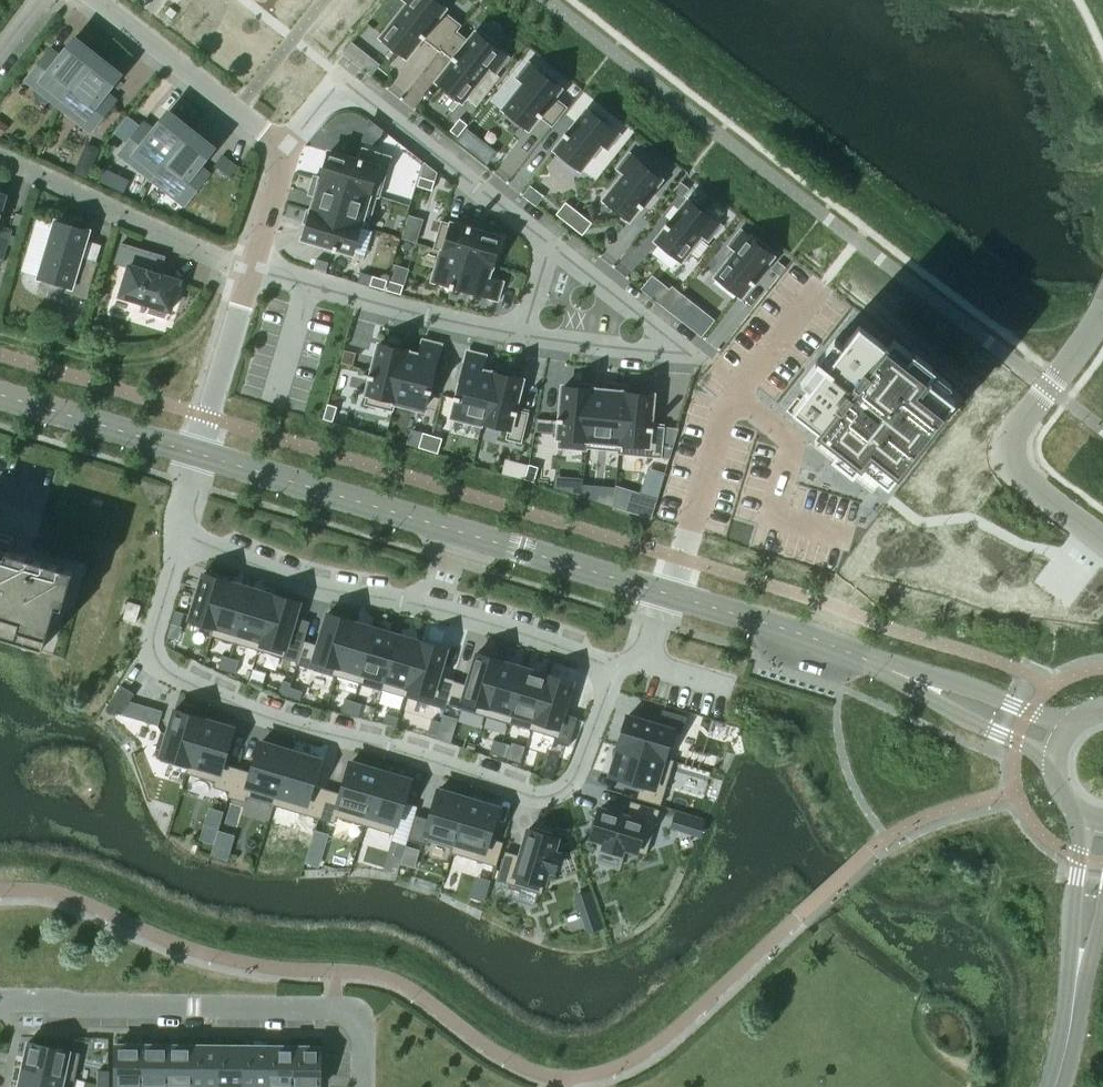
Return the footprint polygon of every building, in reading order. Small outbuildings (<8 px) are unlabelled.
[(382,37),(407,57),(422,38),(440,52),(461,25),(443,11),(444,9),(440,6),(443,3),(439,0),(406,0),(409,2),(382,37)] [(454,60),(437,81),(462,101),(490,66),(496,71),(506,58),(492,47),(494,44),(482,34),(479,37),(475,33),(469,41),(457,31),(461,25),(440,52),(442,51),(454,60)] [(60,104),(97,56),(95,57),(76,42),(77,40),(75,39),(58,61),(48,53),(26,80),(27,81),(28,80),(60,104)] [(91,131),(112,104),(102,96),(119,74),(118,73),(117,74),(97,59),(98,57),(97,56),(60,104),(91,129),(90,130),(91,131)] [(525,82),(504,109),(529,129),(539,116),(552,127),(567,107),(554,97),(560,89),(556,86),(558,83),(546,73),(543,76),(529,65),(519,78),(525,82)] [(565,137),(556,150),(580,169),(601,143),(607,147),(617,134),(604,123),(606,120),(593,110),(590,113),(587,110),(568,134),(565,132),(563,135),(565,137)] [(153,178),(191,130),(190,129),(189,131),(169,115),(170,114),(169,113),(151,135),(141,126),(120,154),(121,154),(122,153),(153,178)] [(460,119),(450,131),(458,137),(467,125),(460,119)] [(467,125),(458,137),(466,143),(475,131),(467,125)] [(184,205),(206,178),(195,169),(212,147),(211,146),(210,148),(190,132),(191,131),(191,130),(153,178),(184,203),(183,204),(184,205)] [(321,179),(321,180),(377,197),(377,198),(380,198),(392,156),(362,147),(358,161),(329,152),(321,179)] [(626,173),(605,200),(629,219),(639,207),(642,208),(644,206),(641,204),(661,180),(657,177),(659,174),(646,163),(644,166),(630,155),(620,168),(626,173)] [(314,176),(311,188),(320,191),(314,211),(312,210),(311,212),(360,226),(360,227),(368,229),(377,198),(377,197),(321,180),(321,179),(314,176)] [(420,177),(417,186),(432,191),(435,181),(420,177)] [(666,228),(656,240),(681,260),(702,233),(708,238),(718,225),(704,214),(707,211),(694,201),(691,204),(687,201),(668,225),(666,223),(664,226),(666,228)] [(566,202),(556,215),(564,221),(574,209),(566,202)] [(574,209),(564,221),(572,227),(582,215),(574,209)] [(308,224),(303,239),(333,248),(332,251),(336,252),(337,249),(352,253),(360,227),(360,226),(311,212),(308,211),(304,223),(308,224)] [(16,214),(12,224),(19,226),(22,216),(16,214)] [(85,297),(95,263),(79,258),(87,230),(72,226),(73,221),(60,217),(58,222),(57,221),(40,279),(68,287),(67,291),(85,297)] [(442,221),(433,249),(443,252),(444,251),(492,266),(500,238),(471,229),(471,226),(468,226),(467,228),(442,221)] [(10,230),(0,227),(0,265),(10,230)] [(737,250),(716,276),(741,296),(751,283),(754,285),(756,283),(753,281),(772,256),(769,253),(771,250),(758,240),(755,243),(741,232),(731,245),(737,250)] [(170,311),(179,281),(149,272),(155,254),(121,244),(115,263),(128,267),(120,296),(151,305),(148,313),(164,318),(166,310),(170,311)] [(443,252),(435,280),(451,285),(450,288),(453,289),(454,286),(496,298),(500,282),(486,278),(490,266),(492,267),(492,266),(444,251),(443,252)] [(374,275),(371,285),(386,289),(389,280),(374,275)] [(389,280),(386,289),(401,294),(404,284),(389,280)] [(672,286),(662,298),(670,305),(680,292),(672,286)] [(680,292),(670,305),(678,311),(688,299),(680,292)] [(859,325),(793,409),(839,446),(831,456),(853,473),(860,463),(888,484),(918,446),(918,447),(925,439),(924,438),(954,400),(927,379),(935,369),(913,352),(905,362),(859,325)] [(407,352),(395,401),(396,401),(424,408),(428,392),(431,393),(432,390),(429,389),(439,347),(423,343),(420,357),(407,354),(408,352),(407,352)] [(371,378),(364,405),(393,412),(396,401),(395,401),(407,352),(379,345),(372,375),(369,374),(368,378),(371,378)] [(457,399),(453,415),(483,423),(495,373),(494,373),(493,375),(481,372),(484,358),(468,354),(458,396),(455,395),(454,399),(457,399)] [(483,423),(508,429),(506,439),(521,443),(529,413),(515,409),(522,380),(495,373),(483,423)] [(557,418),(557,421),(560,422),(557,448),(587,451),(587,449),(586,448),(592,392),(593,392),(593,390),(591,390),(592,386),(579,385),(579,389),(563,387),(560,418),(557,418)] [(592,392),(586,448),(587,449),(618,452),(619,452),(625,393),(626,393),(627,386),(615,385),(614,395),(593,392),(592,392)] [(618,452),(618,454),(661,458),(664,427),(650,426),(653,396),(626,393),(625,393),(619,452),(618,452)] [(327,404),(323,419),(332,422),(337,407),(327,404)] [(423,433),(418,448),(428,451),(433,436),(423,433)] [(433,436),(428,451),(438,454),(442,439),(433,436)] [(519,462),(515,476),(524,479),(529,465),(519,462)] [(529,465),(524,479),(534,482),(538,468),(529,465)] [(640,493),(634,514),(651,519),(657,498),(640,493)] [(43,649),(56,606),(62,608),(73,571),(9,552),(12,543),(0,540),(0,636),(43,649)] [(203,575),(188,624),(212,632),(228,582),(203,575)] [(212,632),(211,637),(235,644),(251,589),(228,582),(212,632)] [(251,589),(235,644),(258,651),(274,596),(251,589)] [(274,596),(258,651),(283,658),(300,604),(274,596)] [(175,611),(171,624),(180,626),(184,613),(175,611)] [(304,641),(297,665),(336,677),(352,622),(327,614),(317,645),(304,641)] [(352,622),(336,677),(359,684),(375,629),(352,622)] [(375,629),(359,684),(382,690),(398,636),(375,629)] [(398,636),(382,690),(405,697),(421,643),(398,636)] [(421,643),(405,697),(444,709),(453,680),(439,676),(447,650),(421,643)] [(453,680),(444,709),(445,709),(446,705),(485,717),(501,662),(476,654),(466,685),(454,681),(454,680),(453,680)] [(222,656),(218,669),(227,671),(231,658),(222,656)] [(231,658),(227,671),(235,674),(239,661),(231,658)] [(501,662),(485,717),(508,724),(524,669),(501,662)] [(524,669),(508,724),(531,730),(547,676),(524,669)] [(547,676),(531,730),(555,738),(554,742),(569,747),(577,718),(564,714),(573,683),(547,676)] [(282,681),(278,694),(287,696),(291,683),(282,681)] [(291,683),(287,696),(300,700),(304,687),(291,683)] [(121,686),(107,707),(120,715),(129,701),(134,694),(121,686)] [(345,699),(341,712),(350,715),(354,702),(345,699)] [(163,711),(129,701),(120,715),(158,727),(163,711)] [(354,702),(350,715),(358,717),(362,704),(354,702)] [(628,716),(619,745),(674,762),(674,760),(669,759),(677,732),(681,734),(686,717),(662,710),(658,725),(628,716)] [(174,711),(159,760),(187,769),(186,774),(187,774),(203,720),(174,711)] [(385,714),(383,723),(396,727),(398,718),(385,714)] [(203,720),(187,774),(215,783),(213,788),(229,792),(227,797),(228,798),(237,769),(222,764),(233,729),(203,720)] [(431,720),(428,733),(436,735),(440,722),(431,720)] [(692,720),(690,729),(702,733),(705,724),(692,720)] [(440,722),(436,735),(445,738),(449,725),(440,722)] [(493,741),(489,754),(498,756),(502,743),(493,741)] [(237,769),(228,798),(244,802),(246,797),(274,806),(290,751),(261,742),(251,773),(237,769)] [(502,743),(498,756),(506,759),(510,746),(502,743)] [(619,745),(610,775),(641,784),(636,799),(660,806),(674,762),(619,745)] [(290,751),(274,806),(318,819),(327,790),(312,786),(319,760),(290,751)] [(550,761),(546,773),(554,776),(558,763),(550,761)] [(327,790),(318,819),(334,824),(336,817),(364,826),(380,771),(351,762),(341,794),(327,790)] [(380,771),(364,826),(393,834),(409,780),(380,771)] [(415,816),(408,840),(424,845),(426,840),(452,848),(451,853),(452,853),(468,799),(439,790),(430,820),(415,816)] [(219,796),(216,808),(224,811),(228,798),(219,796)] [(228,798),(224,811),(233,813),(236,801),(228,798)] [(468,799),(452,853),(496,866),(503,843),(488,838),(497,808),(468,799)] [(669,799),(666,808),(679,811),(681,803),(669,799)] [(595,814),(589,832),(593,833),(591,839),(604,843),(603,847),(622,853),(623,848),(646,855),(659,810),(630,802),(626,816),(600,809),(598,815),(595,814)] [(677,813),(672,827),(683,830),(687,816),(677,813)] [(308,822),(304,835),(312,837),(316,825),(308,822)] [(316,825),(312,837),(321,840),(325,827),(316,825)] [(505,852),(496,881),(505,883),(541,894),(548,871),(553,872),(558,854),(554,852),(557,840),(551,838),(552,834),(535,829),(533,832),(527,831),(520,856),(505,852)] [(397,843),(393,856),(402,859),(406,846),(397,843)] [(406,846),(402,859),(411,861),(414,848),(406,846)] [(486,870),(482,882),(490,885),(494,872),(486,870)] [(496,881),(493,892),(501,894),(505,883),(496,881)] [(576,895),(588,934),(605,928),(592,890),(576,895)] [(29,1042),(23,1068),(70,1078),(69,1079),(74,1080),(80,1053),(29,1042)] [(116,1044),(115,1086),(142,1086),(142,1045),(116,1044)] [(142,1045),(142,1086),(167,1086),(168,1045),(142,1045)] [(168,1045),(167,1086),(192,1086),(193,1045),(168,1045)] [(193,1045),(192,1086),(218,1086),(218,1046),(193,1045)] [(218,1046),(218,1086),(243,1086),(243,1046),(218,1046)] [(243,1046),(243,1086),(268,1086),(269,1046),(243,1046)] [(269,1046),(268,1086),(294,1086),(294,1046),(269,1046)] [(294,1046),(294,1086),(320,1086),(320,1047),(294,1046)] [(69,1079),(70,1078),(23,1068),(19,1086),(68,1086),(69,1079)] [(109,1071),(98,1071),(98,1084),(109,1085),(109,1071)]
